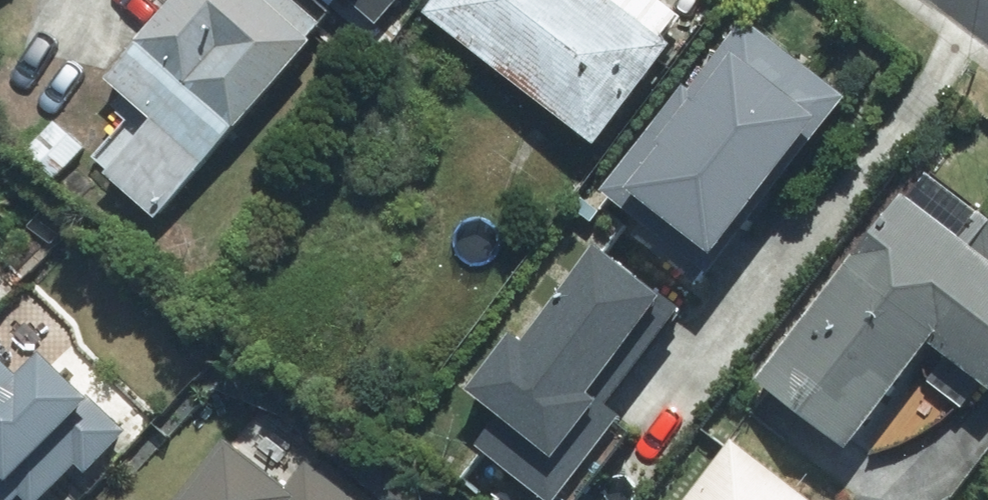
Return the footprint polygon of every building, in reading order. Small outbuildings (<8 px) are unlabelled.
[(108,69),(156,109),(110,163),(170,213),(335,16),(317,0),(165,0),(108,69)] [(692,0),(451,0),(444,10),(620,132),(706,9),(692,0)] [(727,273),(751,239),(862,84),(758,10),(712,74),(703,67),(616,189),(649,212),(635,231),(704,280),(715,264),(727,273)] [(932,160),(776,377),(868,443),(922,370),(974,408),(987,389),(987,200),(932,160)] [(546,325),(540,333),(531,326),(486,384),(516,407),(489,442),(564,499),(573,499),(600,465),(583,452),(631,390),(620,382),(691,290),(617,233),(546,325)] [(24,280),(0,258),(0,305),(24,280)] [(137,428),(103,398),(110,390),(60,344),(45,361),(0,321),(0,499),(73,499),(137,428)] [(301,485),(231,431),(177,499),(369,499),(319,461),(301,485)] [(740,432),(690,499),(833,499),(740,432)]
